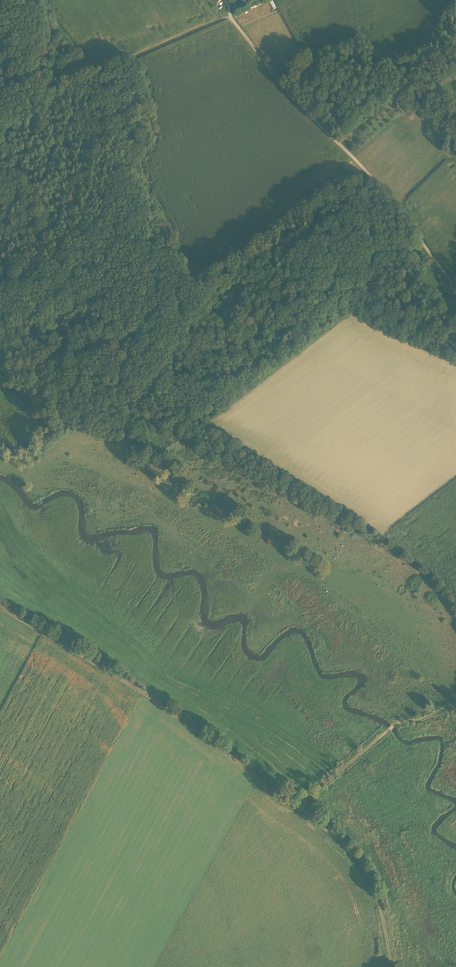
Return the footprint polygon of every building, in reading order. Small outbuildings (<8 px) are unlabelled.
[(245,7),(252,4),(252,3),(250,0),(245,0),(238,4),(240,9),(245,7)] [(269,1),(274,9),(277,8),(273,0),(270,0),(269,1)] [(429,42),(425,46),(429,51),(433,47),(433,46),(437,43),(433,38),(429,41),(429,42)] [(223,302),(233,298),(231,292),(219,297),(220,300),(222,299),(223,302)]
